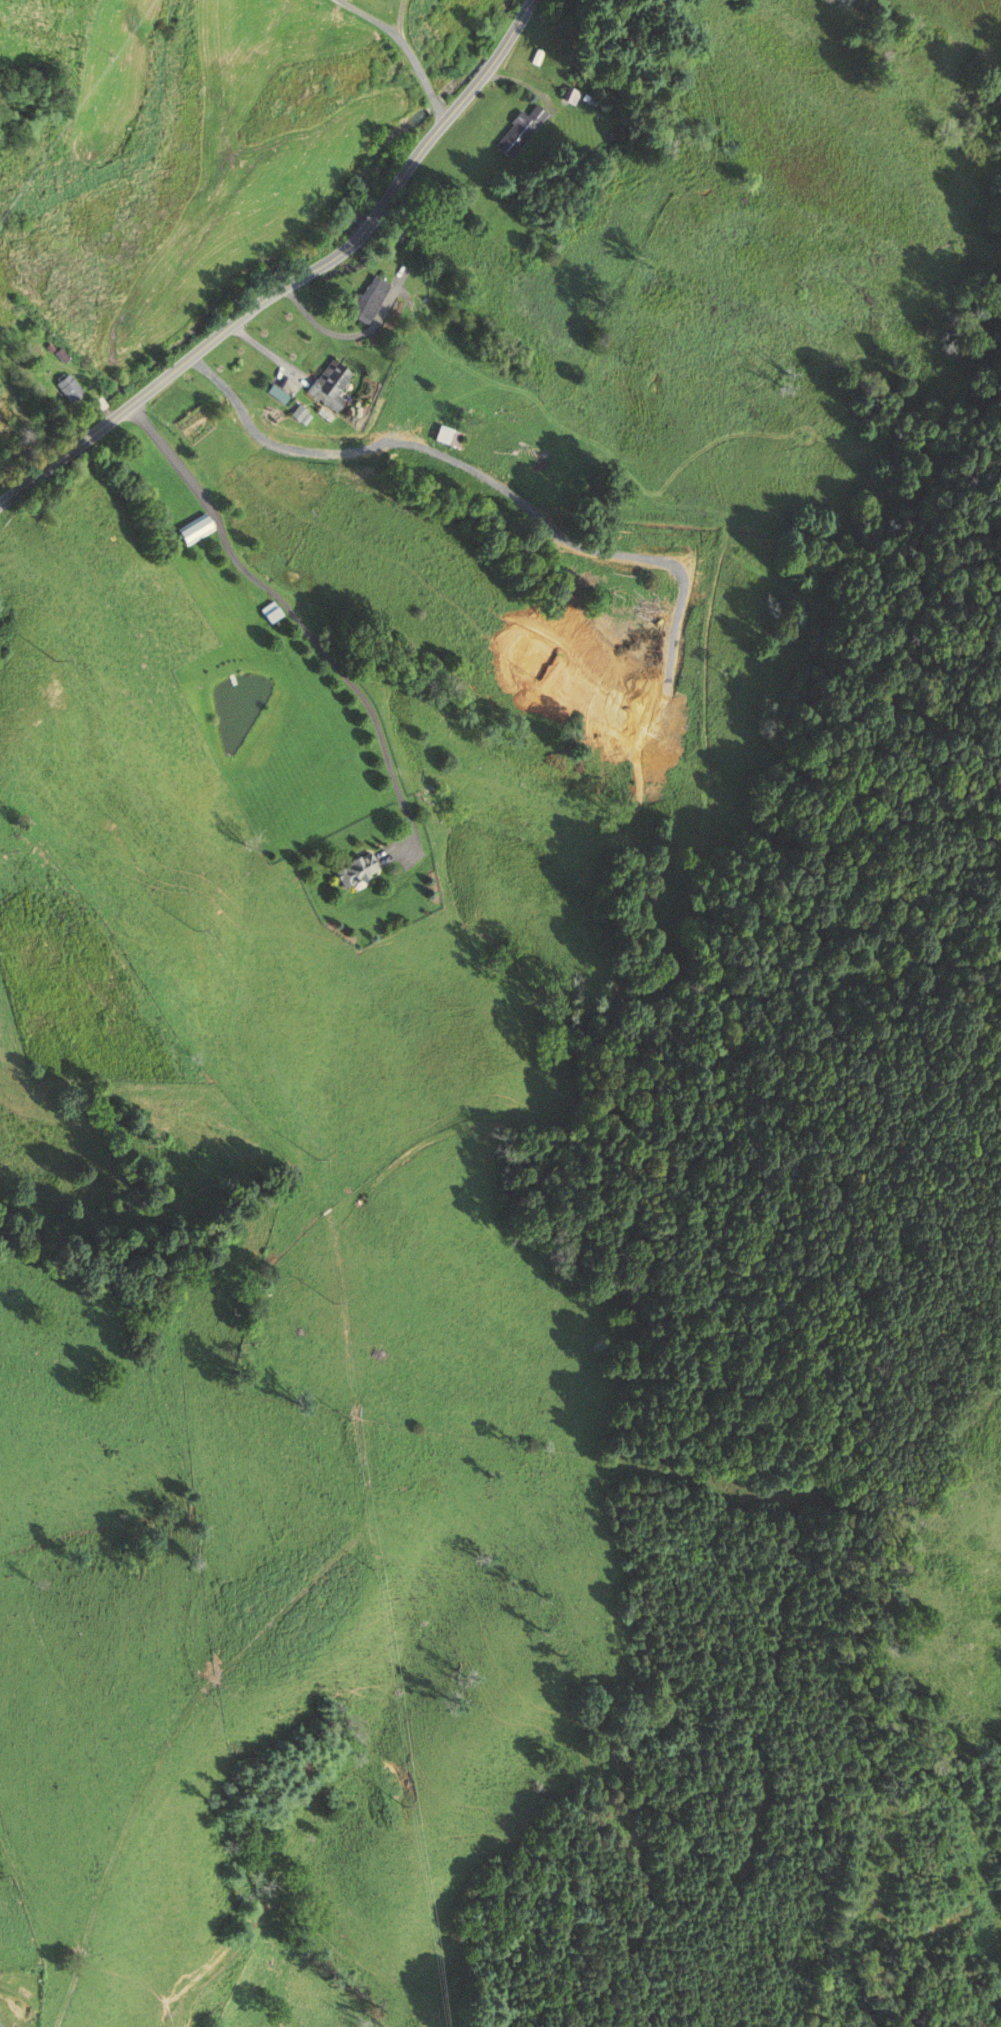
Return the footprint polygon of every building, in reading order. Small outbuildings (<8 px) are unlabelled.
[(579,93),(564,86),(558,99),(574,105),(579,93)] [(513,109),(486,143),(506,159),(542,113),(529,103),(520,115),(513,109)] [(342,317),(365,326),(381,283),(359,274),(342,317)] [(335,412),(344,399),(336,394),(350,374),(325,358),(303,392),(335,412)] [(63,403),(80,392),(67,371),(50,383),(63,403)] [(284,395),(267,385),(263,393),(280,403),(284,395)] [(458,434),(432,426),(427,441),(454,449),(458,434)] [(211,530),(201,513),(169,534),(179,550),(211,530)] [(262,625),(278,615),(270,602),(254,612),(262,625)] [(327,868),(337,889),(372,871),(361,851),(327,868)]
